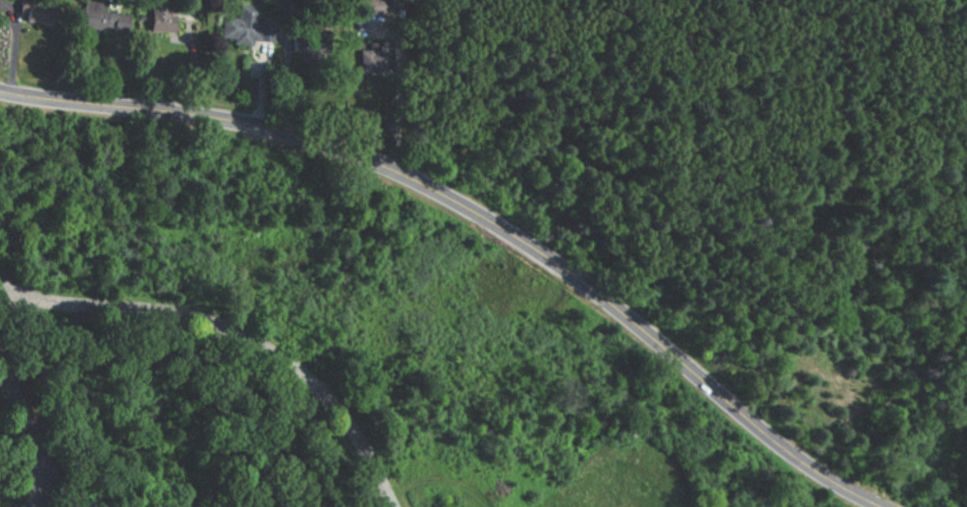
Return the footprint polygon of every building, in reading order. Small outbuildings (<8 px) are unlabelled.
[(355,15),(378,14),(378,12),(381,12),(381,5),(381,0),(355,0),(355,15)] [(51,6),(49,24),(24,21),(25,11),(17,11),(18,1),(27,2),(26,3),(51,6)] [(126,16),(124,33),(111,32),(111,29),(103,28),(103,31),(78,28),(81,1),(103,3),(102,13),(113,14),(113,15),(126,16)] [(169,3),(168,14),(173,15),(172,32),(148,31),(150,2),(169,3)] [(280,2),(278,25),(294,27),(296,3),(280,2)] [(273,18),(271,42),(250,41),(250,45),(231,44),(232,38),(219,38),(221,17),(236,18),(237,5),(257,6),(256,20),(259,20),(260,17),(273,18)] [(290,33),(290,51),(299,51),(298,61),(314,62),(314,53),(327,53),(328,33),(290,33)] [(357,50),(358,73),(387,72),(386,51),(376,52),(376,43),(367,43),(367,50),(357,50)]
